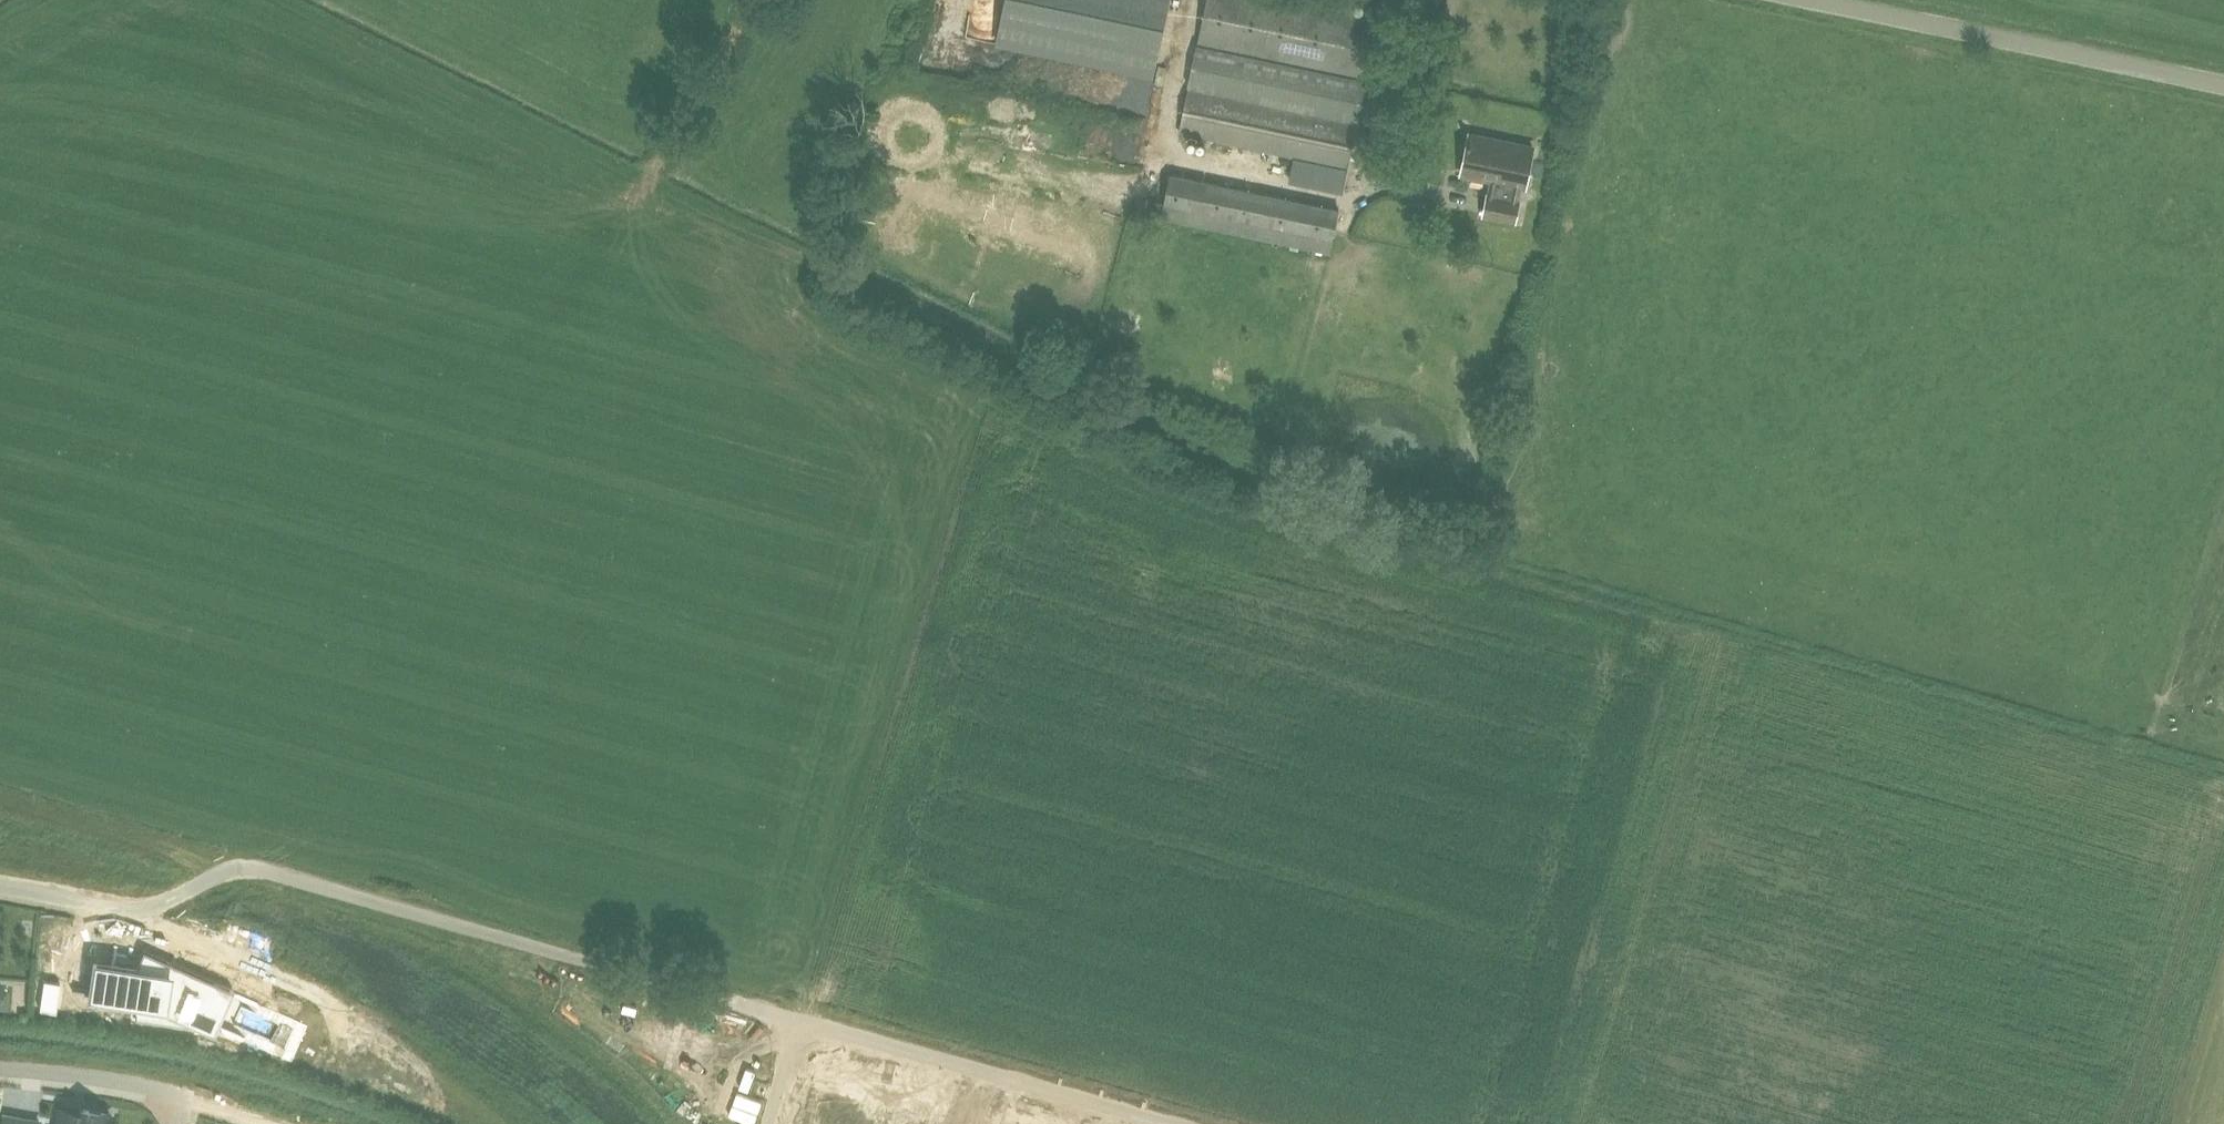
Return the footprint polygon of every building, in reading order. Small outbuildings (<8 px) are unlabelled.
[(998,43),(1152,76),(1168,0),(1007,0),(998,43)] [(1365,80),(1379,15),(1306,0),(1207,0),(1179,132),(1347,167),(1365,80)] [(1470,134),(1462,173),(1493,179),(1489,195),(1488,195),(1484,213),(1514,219),(1518,201),(1516,201),(1519,184),(1525,185),(1533,147),(1470,134)] [(1342,191),(1347,169),(1293,158),(1288,180),(1342,191)] [(1170,174),(1161,217),(1329,252),(1338,209),(1170,174)] [(93,962),(89,993),(106,995),(141,1001),(139,1019),(214,1030),(216,1025),(201,1018),(205,1010),(204,1010),(205,1009),(222,1017),(231,994),(232,993),(174,967),(173,970),(164,967),(166,963),(144,954),(137,968),(111,965),(93,962)] [(59,985),(43,983),(39,1010),(55,1012),(59,985)] [(111,1118),(106,1117),(107,1114),(70,1106),(69,1111),(60,1109),(56,1123),(109,1123),(111,1118)] [(21,1118),(4,1115),(4,1116),(7,1117),(6,1123),(20,1123),(21,1118)]
